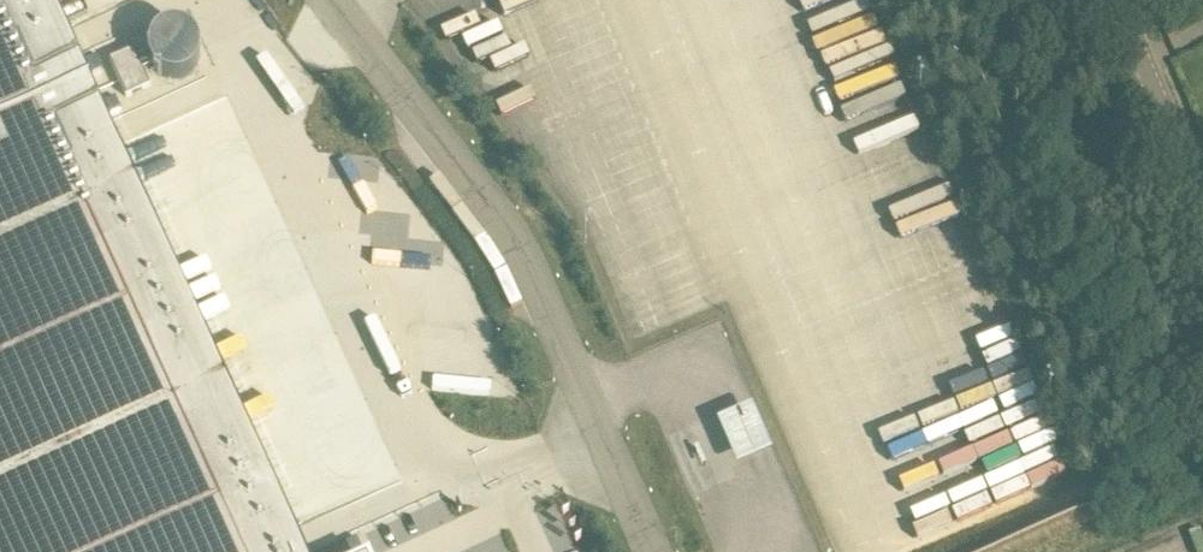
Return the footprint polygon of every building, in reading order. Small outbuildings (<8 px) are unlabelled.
[(203,339),(48,0),(0,0),(0,551),(300,551),(203,339)] [(147,75),(190,73),(189,29),(145,31),(147,75)] [(151,86),(134,50),(110,60),(127,97),(151,86)] [(729,450),(749,442),(754,455),(768,450),(750,407),(717,421),(729,450)]
